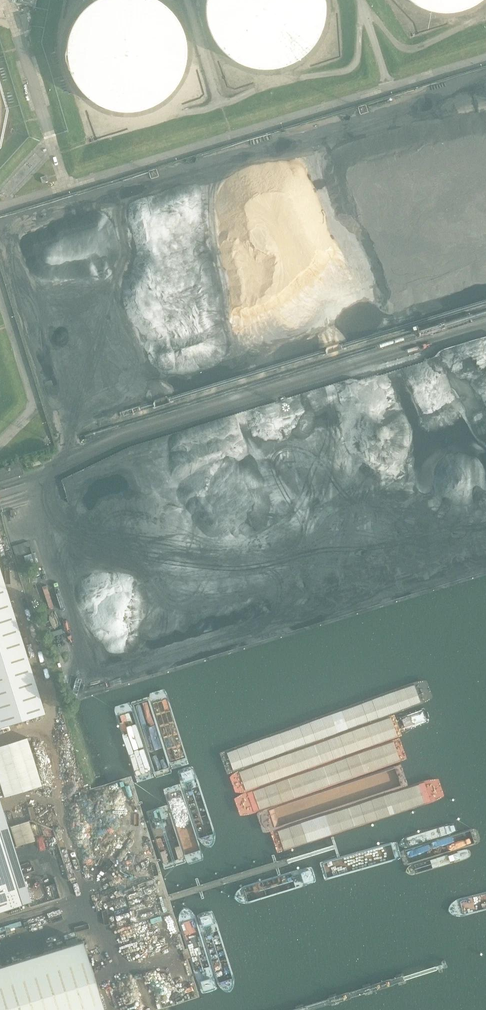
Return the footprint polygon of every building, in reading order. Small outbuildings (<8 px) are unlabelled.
[(187,49),(187,43),(186,37),(184,32),(182,26),(179,21),(176,16),(172,11),(168,7),(163,3),(159,0),(96,0),(91,3),(87,7),(83,11),(79,16),(76,21),(73,26),(71,32),(69,37),(68,43),(68,49),(68,55),(69,61),(70,67),(72,72),(74,78),(77,83),(81,88),(85,92),(89,96),(94,100),(99,103),(104,105),(110,107),(115,109),(121,110),(127,110),(133,110),(139,109),(145,108),(150,106),(156,103),(161,100),(166,96),(170,92),(174,88),(177,83),(180,78),(183,72),(185,67),(186,61),(187,55),(187,49)] [(326,8),(326,2),(325,0),(207,0),(206,6),(207,12),(207,17),(208,23),(210,29),(212,34),(215,39),(218,44),(222,48),(226,52),(230,56),(235,59),(240,62),(245,64),(251,66),(257,67),(262,68),(268,68),(274,67),(280,66),(285,65),(290,63),(296,60),(300,57),(305,54),(309,50),(313,45),(316,41),(319,36),(322,30),(324,25),(325,19),(326,14),(326,8)] [(414,3),(419,6),(425,8),(430,10),(436,11),(442,12),(447,12),(453,12),(459,11),(464,9),(470,7),(475,5),(480,2),(482,0),(411,0),(414,3)] [(26,14),(20,16),(25,31),(31,29),(26,14)] [(52,440),(49,432),(41,435),(44,443),(52,440)] [(28,541),(12,546),(16,556),(32,552),(28,541)] [(45,714),(0,569),(0,728),(45,714)] [(28,737),(0,745),(0,783),(4,797),(43,786),(28,737)] [(17,846),(35,840),(29,820),(11,826),(17,846)] [(0,830),(0,912),(23,904),(0,830)] [(83,941),(0,966),(0,1009),(105,1009),(83,941)]
